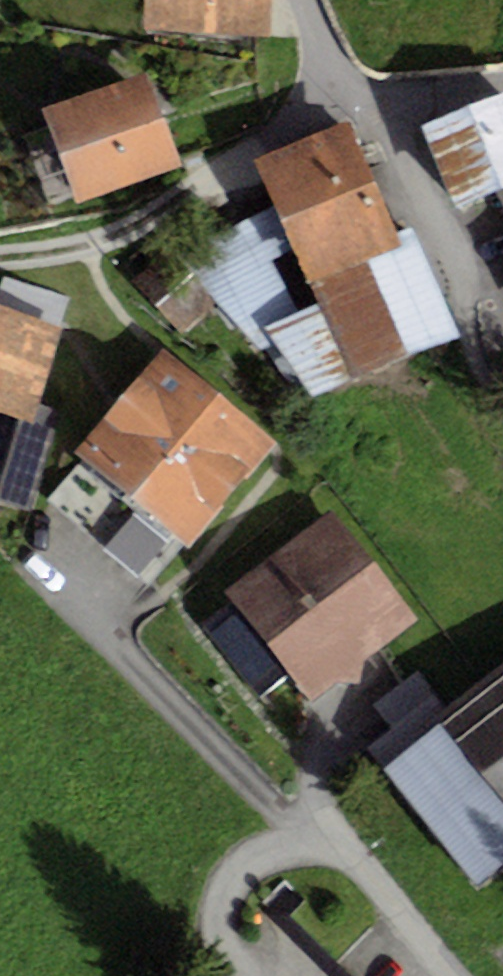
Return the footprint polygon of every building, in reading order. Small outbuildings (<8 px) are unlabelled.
[(271,0),(141,0),(140,30),(269,37),(271,0)] [(182,166),(145,72),(43,112),(79,205),(182,166)] [(457,209),(498,193),(502,191),(502,93),(423,126),(457,209)] [(342,118),(254,157),(277,209),(295,249),(311,286),(399,247),(395,237),(342,118)] [(260,353),(276,342),(267,327),(295,314),(277,260),(295,249),(277,209),(182,254),(260,353)] [(413,228),(395,237),(399,247),(311,286),(319,304),(353,380),(461,335),(413,228)] [(177,332),(210,307),(170,254),(137,278),(177,332)] [(62,327),(70,296),(5,276),(0,292),(0,307),(62,327)] [(313,401),(353,380),(319,304),(295,314),(267,327),(276,342),(313,401)] [(62,327),(0,307),(0,503),(30,513),(63,412),(37,404),(62,327)] [(194,547),(276,440),(159,350),(76,457),(194,547)] [(229,589),(313,701),(419,623),(335,511),(229,589)] [(170,538),(131,512),(104,551),(143,577),(170,538)] [(435,719),(439,724),(502,804),(502,666),(435,719)] [(502,867),(502,804),(439,724),(380,770),(475,889),(502,867)]
